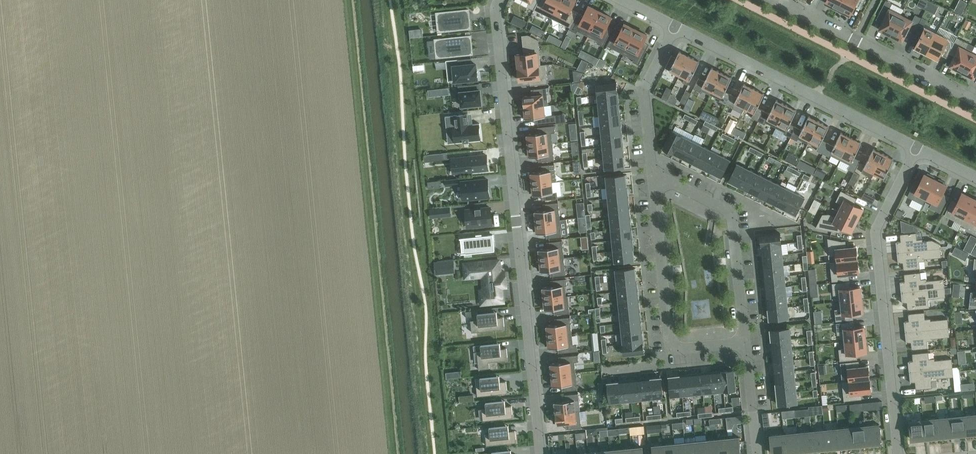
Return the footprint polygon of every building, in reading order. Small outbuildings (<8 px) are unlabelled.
[(530,1),(527,7),(533,10),(538,0),(528,0),(530,1)] [(561,0),(539,0),(534,9),(552,18),(561,0)] [(552,18),(570,27),(576,15),(570,12),(576,0),(561,0),(552,18)] [(826,3),(838,9),(842,0),(827,0),(826,3)] [(838,9),(849,15),(856,2),(862,5),(865,0),(842,0),(838,9)] [(883,34),(890,37),(901,15),(889,9),(892,3),(886,0),(878,16),(884,19),(879,29),(884,32),(883,34)] [(962,0),(959,0),(954,10),(962,14),(967,3),(962,0)] [(578,31),(588,36),(600,11),(589,6),(584,16),(578,12),(569,29),(576,33),(578,31)] [(438,31),(469,28),(469,29),(470,29),(469,20),(470,20),(470,19),(468,19),(468,11),(469,10),(436,13),(436,14),(437,14),(438,30),(438,31)] [(605,29),(607,26),(611,17),(600,11),(588,36),(598,41),(597,43),(603,46),(611,32),(605,29)] [(901,15),(890,37),(896,40),(897,38),(902,41),(907,32),(909,31),(914,34),(918,24),(922,18),(915,15),(912,20),(901,15)] [(521,18),(517,26),(523,29),(527,21),(521,18)] [(966,19),(962,27),(967,29),(971,21),(966,19)] [(607,45),(624,54),(636,29),(625,24),(619,36),(613,33),(607,45)] [(918,24),(914,34),(912,36),(919,39),(915,47),(926,53),(936,33),(918,24)] [(538,27),(535,33),(542,37),(545,31),(538,27)] [(647,35),(636,29),(624,54),(634,59),(633,61),(639,64),(647,48),(642,45),(647,35)] [(936,33),(926,53),(938,59),(940,54),(946,58),(950,50),(954,42),(936,33)] [(471,44),(472,44),(472,43),(471,43),(471,35),(470,35),(470,36),(434,39),(434,40),(435,40),(437,57),(436,57),(473,54),(473,53),(472,53),(471,44)] [(517,55),(518,67),(541,65),(538,40),(528,35),(522,35),(523,50),(524,50),(524,54),(517,55)] [(556,37),(553,43),(560,46),(562,40),(556,37)] [(957,37),(954,42),(950,50),(957,53),(950,65),(952,66),(951,68),(959,72),(960,70),(962,71),(972,51),(966,47),(968,43),(957,37)] [(680,75),(689,56),(679,51),(670,70),(680,75)] [(962,71),(964,72),(963,74),(971,78),(972,76),(974,77),(975,72),(975,53),(972,51),(962,71)] [(593,55),(590,61),(596,64),(599,58),(593,55)] [(689,56),(680,75),(685,78),(683,82),(688,85),(700,61),(689,56)] [(478,78),(477,69),(476,69),(475,64),(472,64),(471,58),(458,59),(459,65),(454,66),(455,81),(457,80),(457,82),(464,82),(464,80),(478,78)] [(600,58),(596,65),(603,68),(607,61),(600,58)] [(541,65),(518,67),(519,80),(533,79),(534,85),(548,84),(546,64),(541,65)] [(710,95),(722,72),(712,67),(705,81),(699,78),(693,88),(700,92),(701,90),(710,95)] [(719,101),(726,105),(731,94),(725,91),(732,77),(722,72),(710,95),(720,100),(719,101)] [(598,94),(617,92),(616,81),(596,83),(598,94)] [(476,84),(458,85),(459,92),(460,92),(462,106),(484,104),(483,96),(481,96),(480,89),(476,90),(476,84)] [(744,108),(754,89),(744,84),(737,97),(731,94),(726,105),(732,108),(735,103),(744,108)] [(524,107),(548,105),(546,88),(534,89),(534,95),(524,96),(523,96),(523,98),(521,99),(521,106),(521,107),(524,106),(524,107)] [(758,121),(763,110),(757,107),(764,94),(754,89),(744,108),(754,113),(751,118),(758,121)] [(685,104),(691,93),(685,90),(680,102),(685,104)] [(617,92),(598,94),(599,105),(618,103),(617,92)] [(769,113),(763,110),(758,121),(765,124),(766,122),(775,127),(786,105),(776,100),(769,113)] [(618,103),(599,105),(600,115),(619,113),(618,103)] [(548,105),(524,107),(524,108),(521,109),(522,109),(522,116),(525,116),(525,117),(525,118),(534,118),(537,117),(537,123),(556,121),(555,115),(545,116),(544,106),(548,105)] [(786,105),(775,127),(785,132),(784,134),(791,137),(796,127),(790,124),(797,110),(786,105)] [(472,122),(468,122),(467,113),(467,114),(455,115),(454,115),(445,116),(445,117),(446,117),(447,127),(446,127),(454,127),(455,141),(454,142),(463,141),(463,142),(470,142),(469,141),(481,140),(481,139),(480,139),(479,128),(480,128),(480,123),(472,124),(472,122)] [(619,113),(600,115),(601,126),(620,124),(619,113)] [(798,139),(808,143),(819,121),(809,116),(802,130),(796,127),(791,137),(797,140),(798,139)] [(823,153),(828,143),(822,140),(829,126),(819,121),(808,143),(808,144),(809,143),(818,147),(816,150),(823,153)] [(620,124),(601,126),(602,136),(621,134),(620,124)] [(526,146),(552,143),(551,132),(555,132),(554,125),(538,127),(538,133),(527,134),(527,135),(527,138),(525,138),(526,146)] [(740,130),(737,136),(743,139),(746,133),(740,130)] [(673,153),(682,136),(672,131),(663,148),(673,153)] [(840,160),(851,137),(841,132),(834,146),(828,143),(823,153),(830,157),(830,155),(840,160)] [(603,147),(623,145),(621,134),(602,136),(603,147)] [(682,136),(673,153),(683,158),(691,140),(682,136)] [(854,172),(860,161),(854,158),(861,142),(851,137),(840,160),(850,165),(847,169),(854,172)] [(691,140),(683,158),(692,163),(701,145),(691,140)] [(552,143),(526,146),(526,154),(529,153),(529,156),(529,157),(541,155),(541,161),(554,160),(552,143)] [(623,145),(603,147),(604,157),(624,155),(623,145)] [(701,145),(692,163),(702,167),(710,150),(701,145)] [(873,149),(864,168),(862,172),(872,177),(874,173),(884,154),(873,149)] [(710,150),(702,167),(711,172),(720,155),(710,150)] [(894,159),(884,154),(874,173),(884,178),(894,159)] [(486,155),(455,158),(456,173),(488,170),(486,155)] [(624,155),(604,157),(605,168),(625,166),(624,155)] [(730,159),(720,155),(711,172),(721,177),(730,159)] [(738,186),(747,168),(737,163),(729,181),(738,186)] [(528,175),(529,184),(556,181),(554,164),(542,165),(542,171),(531,173),(531,175),(528,175)] [(810,165),(807,171),(812,174),(816,168),(810,165)] [(747,168),(738,186),(748,191),(757,173),(747,168)] [(854,172),(848,183),(854,186),(860,175),(854,172)] [(757,173),(748,191),(757,195),(766,178),(757,173)] [(924,174),(920,182),(918,187),(913,185),(907,196),(923,204),(925,200),(935,180),(933,178),(934,176),(928,173),(927,175),(924,174)] [(607,188),(627,186),(626,175),(606,177),(607,188)] [(766,178),(757,195),(767,200),(776,183),(766,178)] [(489,197),(487,179),(461,182),(463,199),(489,197)] [(940,198),(943,193),(947,185),(944,184),(945,182),(939,179),(938,181),(935,180),(925,200),(931,203),(929,207),(940,213),(946,201),(940,198)] [(556,182),(556,181),(529,184),(530,192),(533,192),(533,194),(533,195),(545,194),(545,200),(558,198),(557,192),(553,192),(552,182),(556,182)] [(776,205),(785,187),(776,183),(767,200),(776,205)] [(627,186),(607,188),(608,198),(628,196),(627,186)] [(786,210),(794,192),(785,187),(776,205),(786,210)] [(833,207),(857,220),(863,208),(851,202),(853,197),(841,190),(836,201),(840,203),(837,209),(833,207)] [(794,192),(786,210),(795,215),(804,197),(794,192)] [(872,204),(875,198),(864,193),(861,198),(872,204)] [(962,224),(974,199),(962,193),(956,206),(951,203),(945,215),(962,224)] [(628,196),(608,198),(609,209),(629,207),(628,196)] [(974,199),(962,224),(975,231),(975,200),(974,199)] [(558,202),(546,203),(546,210),(535,211),(535,213),(532,214),(533,222),(560,219),(558,202)] [(584,202),(576,203),(577,210),(585,209),(584,202)] [(466,210),(467,227),(492,225),(490,207),(466,210)] [(610,219),(630,217),(629,207),(609,209),(610,219)] [(857,220),(833,207),(832,208),(839,211),(836,217),(829,214),(822,214),(816,227),(836,232),(839,225),(851,232),(857,220)] [(441,217),(440,208),(429,209),(430,218),(441,217)] [(898,209),(895,215),(901,218),(904,212),(898,209)] [(585,216),(578,217),(579,225),(586,224),(585,216)] [(611,230),(631,228),(630,217),(610,219),(611,230)] [(548,232),(549,238),(562,237),(560,219),(533,222),(534,231),(537,230),(537,232),(537,233),(548,232)] [(913,225),(901,220),(902,231),(904,231),(904,233),(918,231),(918,227),(913,225)] [(613,240),(632,238),(631,228),(611,230),(613,240)] [(897,252),(940,248),(940,243),(932,240),(923,241),(922,239),(917,239),(916,232),(900,234),(901,241),(896,242),(897,252)] [(762,246),(781,244),(780,233),(760,235),(762,246)] [(464,238),(466,253),(461,253),(461,254),(495,251),(493,235),(460,238),(460,239),(464,238)] [(632,238),(613,240),(614,251),(633,249),(632,238)] [(830,262),(858,259),(856,247),(846,248),(842,248),(842,241),(828,238),(829,255),(834,255),(835,261),(830,262)] [(540,259),(540,260),(564,258),(562,240),(549,242),(550,248),(538,249),(538,250),(539,250),(536,251),(537,259),(536,259),(536,260),(540,259)] [(966,243),(963,249),(971,253),(974,247),(966,243)] [(763,256),(782,254),(781,244),(762,246),(763,256)] [(955,246),(952,253),(958,257),(962,250),(955,246)] [(897,253),(898,263),(903,263),(904,270),(920,268),(919,261),(925,261),(925,259),(941,257),(940,248),(897,252),(897,253)] [(633,249),(614,251),(615,262),(634,260),(633,249)] [(782,254),(763,256),(764,267),(783,265),(782,254)] [(541,271),(552,270),(553,276),(566,275),(564,258),(540,260),(540,261),(536,261),(537,262),(538,270),(541,270),(541,271)] [(845,274),(849,273),(859,272),(858,259),(830,262),(832,281),(846,280),(845,274)] [(497,302),(503,302),(503,301),(502,286),(506,285),(505,271),(500,272),(499,260),(499,261),(499,260),(496,260),(496,261),(495,261),(495,260),(464,264),(465,278),(483,276),(484,290),(481,290),(481,291),(480,291),(481,297),(481,303),(482,303),(482,304),(489,303),(489,302),(490,303),(496,302),(497,302)] [(783,265),(764,267),(765,277),(784,275),(783,265)] [(617,281),(636,279),(635,268),(616,270),(617,281)] [(905,281),(900,281),(901,292),(944,288),(943,279),(927,280),(927,278),(921,279),(920,272),(904,274),(905,281)] [(766,288),(785,286),(784,275),(765,277),(766,288)] [(553,280),(554,286),(542,287),(542,288),(543,288),(543,290),(540,290),(541,299),(568,296),(568,295),(566,296),(565,285),(567,285),(566,278),(553,280)] [(618,291),(637,289),(636,279),(617,281),(618,291)] [(860,287),(850,288),(846,288),(846,282),(832,283),(833,295),(838,294),(839,302),(862,299),(860,287)] [(785,286),(766,288),(767,298),(786,296),(785,286)] [(945,293),(944,288),(901,292),(902,303),(907,302),(908,310),(929,307),(929,298),(945,297),(945,293)] [(619,302),(638,300),(637,289),(618,291),(619,302)] [(568,296),(541,299),(542,307),(545,307),(545,309),(556,308),(557,314),(570,313),(569,307),(568,296)] [(786,296),(767,298),(768,309),(788,307),(786,296)] [(862,299),(839,302),(839,309),(835,309),(836,321),(850,320),(849,313),(853,313),(863,312),(862,299)] [(620,312),(640,310),(638,300),(619,302),(620,312)] [(788,307),(768,309),(769,320),(789,318),(788,307)] [(640,310),(620,312),(621,323),(641,321),(640,310)] [(496,312),(478,313),(478,319),(471,320),(472,332),(505,329),(503,317),(497,317),(497,312),(496,312)] [(905,332),(948,327),(947,318),(931,320),(931,318),(925,319),(924,312),(908,314),(909,321),(904,321),(905,332)] [(544,328),(545,337),(572,334),(570,317),(557,318),(558,324),(546,325),(546,326),(547,326),(547,328),(544,328)] [(641,321),(621,323),(622,333),(642,331),(641,321)] [(843,341),(866,339),(864,326),(854,327),(850,328),(850,322),(836,323),(837,335),(842,334),(843,341)] [(949,337),(948,327),(905,332),(906,343),(911,342),(912,349),(928,348),(927,341),(933,340),(933,338),(949,337)] [(771,341),(791,339),(790,328),(770,330),(771,341)] [(623,344),(643,342),(642,331),(622,333),(623,344)] [(573,345),(572,334),(545,337),(546,345),(549,345),(549,347),(549,348),(560,346),(561,353),(577,351),(577,344),(573,345)] [(791,339),(771,341),(772,351),(792,349),(791,339)] [(853,353),(857,353),(867,352),(866,339),(843,341),(844,349),(839,349),(840,361),(854,359),(853,353)] [(643,342),(623,344),(624,355),(644,353),(643,342)] [(474,352),(477,352),(479,369),(489,368),(488,362),(508,360),(507,348),(500,349),(500,344),(499,344),(499,343),(481,345),(481,351),(474,351),(474,352)] [(792,349),(772,351),(773,362),(793,360),(792,349)] [(913,361),(908,361),(909,372),(953,367),(952,358),(935,360),(935,358),(929,359),(929,352),(912,353),(913,361)] [(578,355),(561,356),(562,362),(550,364),(551,366),(548,366),(549,375),(576,372),(575,362),(579,361),(578,355)] [(793,360),(773,362),(775,372),(794,370),(793,360)] [(840,363),(842,382),(870,379),(868,366),(859,367),(856,367),(855,361),(840,363)] [(909,372),(910,382),(915,382),(916,389),(932,387),(931,381),(937,380),(937,378),(953,376),(953,367),(909,372)] [(722,371),(724,390),(735,389),(733,370),(722,371)] [(794,370),(775,372),(776,383),(795,381),(794,370)] [(724,390),(722,371),(712,372),(714,392),(724,390)] [(577,383),(576,372),(549,375),(550,383),(552,383),(552,385),(552,386),(564,385),(565,391),(577,389),(577,383)] [(714,392),(712,372),(701,373),(703,393),(714,392)] [(703,393),(701,373),(691,374),(693,394),(703,393)] [(693,394),(691,374),(680,375),(682,395),(693,394)] [(682,395),(680,375),(669,376),(671,396),(682,395)] [(498,377),(498,376),(476,378),(477,396),(507,393),(506,381),(500,382),(499,376),(498,377)] [(650,378),(652,398),(663,397),(661,377),(650,378)] [(640,379),(642,399),(652,398),(650,378),(640,379)] [(642,399),(640,379),(629,380),(631,400),(642,399)] [(871,392),(870,379),(842,382),(844,401),(858,399),(857,393),(861,393),(871,392)] [(619,381),(621,401),(631,400),(629,380),(619,381)] [(621,401),(619,381),(608,383),(610,402),(621,401)] [(777,393),(796,391),(795,381),(776,383),(777,393)] [(796,391),(777,393),(778,404),(797,402),(796,391)] [(575,411),(575,410),(574,400),(579,400),(578,393),(565,394),(566,400),(554,402),(555,404),(552,404),(553,412),(552,412),(555,412),(556,413),(575,411)] [(740,396),(732,397),(733,405),(741,404),(740,396)] [(726,399),(712,402),(714,408),(727,405),(726,399)] [(506,400),(502,400),(486,402),(486,408),(482,409),(483,421),(513,417),(512,406),(506,406),(506,400)] [(874,402),(863,403),(864,410),(875,409),(874,402)] [(660,405),(653,405),(653,410),(654,414),(661,414),(660,405)] [(557,424),(565,423),(568,423),(569,429),(581,428),(580,410),(575,410),(575,411),(556,413),(556,414),(552,414),(552,415),(553,414),(554,422),(556,422),(557,424)] [(964,415),(966,433),(974,432),(974,435),(975,434),(975,414),(964,415)] [(966,433),(964,415),(950,417),(952,437),(958,436),(957,434),(966,433)] [(731,417),(726,417),(727,424),(728,435),(733,435),(732,428),(734,423),(743,422),(743,416),(731,417)] [(937,418),(939,436),(947,435),(947,437),(952,437),(950,417),(937,418)] [(937,418),(923,419),(925,439),(931,439),(931,437),(939,436),(937,418)] [(925,439),(923,419),(909,421),(910,427),(909,427),(910,432),(911,438),(911,439),(920,438),(920,440),(923,440),(923,441),(924,441),(924,440),(925,439)] [(865,425),(867,446),(869,445),(869,446),(870,446),(870,445),(873,445),(872,443),(881,442),(881,441),(880,434),(881,434),(881,430),(880,430),(879,424),(865,425)] [(515,430),(509,431),(508,426),(507,425),(506,425),(489,427),(490,433),(485,433),(487,445),(516,442),(515,430)] [(647,425),(647,433),(655,432),(654,425),(647,425)] [(852,427),(854,444),(862,444),(862,446),(865,446),(865,447),(866,447),(866,446),(867,446),(865,425),(852,427)] [(854,444),(852,427),(838,428),(840,448),(842,448),(842,449),(842,448),(845,448),(845,445),(854,444)] [(825,430),(826,447),(835,446),(835,449),(838,449),(839,449),(840,448),(838,428),(825,430)] [(818,448),(826,447),(825,430),(811,431),(813,451),(815,451),(815,452),(815,451),(818,451),(818,448)] [(798,432),(799,450),(808,449),(808,452),(811,451),(811,452),(812,452),(811,451),(813,451),(811,431),(798,432)] [(798,432),(784,434),(786,453),(788,453),(791,453),(791,451),(799,450),(798,432)] [(784,434),(770,435),(771,441),(770,441),(770,446),(771,446),(772,452),(771,452),(771,453),(781,452),(781,453),(785,453),(786,453),(784,434)] [(730,453),(741,453),(740,448),(741,448),(741,443),(740,443),(739,437),(728,438),(730,453)] [(719,453),(730,453),(728,438),(717,439),(719,453)] [(717,439),(707,440),(708,453),(719,453),(717,439)] [(697,453),(708,453),(707,440),(696,441),(697,453)] [(685,442),(686,453),(697,453),(696,441),(685,442)] [(675,453),(686,453),(685,442),(674,444),(675,453)] [(664,445),(664,453),(675,453),(674,444),(664,445)] [(664,445),(652,446),(653,452),(652,452),(652,453),(664,453),(664,445)]
